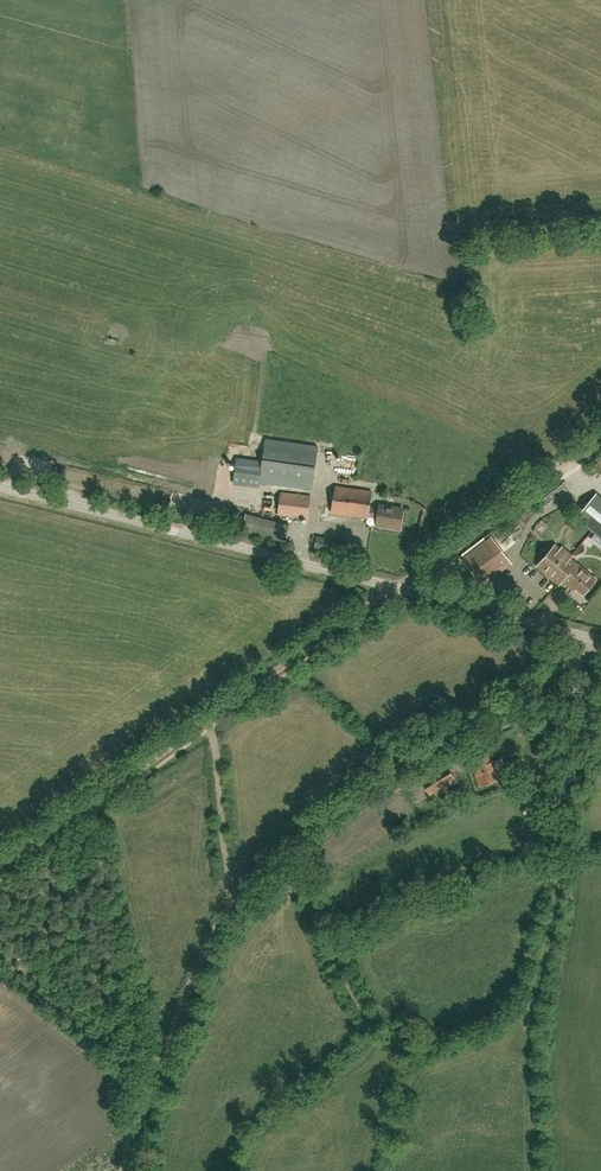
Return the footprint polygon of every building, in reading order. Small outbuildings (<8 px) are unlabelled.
[(265,438),(265,441),(264,443),(264,445),(260,476),(251,475),(247,504),(266,506),(270,478),(312,483),(316,452),(317,447),(317,445),(265,438)] [(26,461),(28,450),(8,447),(7,458),(26,461)] [(260,465),(260,447),(250,447),(249,464),(260,465)] [(400,529),(403,508),(379,505),(378,509),(369,507),(372,491),(336,485),(332,512),(368,517),(368,516),(377,517),(376,525),(400,529)] [(308,519),(311,496),(281,492),(278,515),(308,519)] [(600,547),(600,545),(600,495),(598,492),(577,518),(596,534),(591,540),(600,547)] [(563,495),(551,500),(557,515),(569,510),(563,495)] [(241,530),(285,542),(289,526),(245,514),(241,530)] [(511,564),(508,559),(491,537),(463,559),(483,586),(511,564)] [(340,556),(342,547),(311,539),(308,549),(332,554),(340,556)] [(559,584),(562,579),(575,589),(576,587),(584,594),(595,580),(575,563),(574,564),(568,559),(571,556),(561,548),(560,550),(555,546),(538,566),(547,574),(549,573),(553,577),(552,578),(559,584)] [(523,723),(542,714),(538,704),(519,713),(523,723)] [(499,779),(490,753),(470,760),(479,786),(499,779)] [(457,782),(445,763),(420,779),(432,798),(457,782)]
